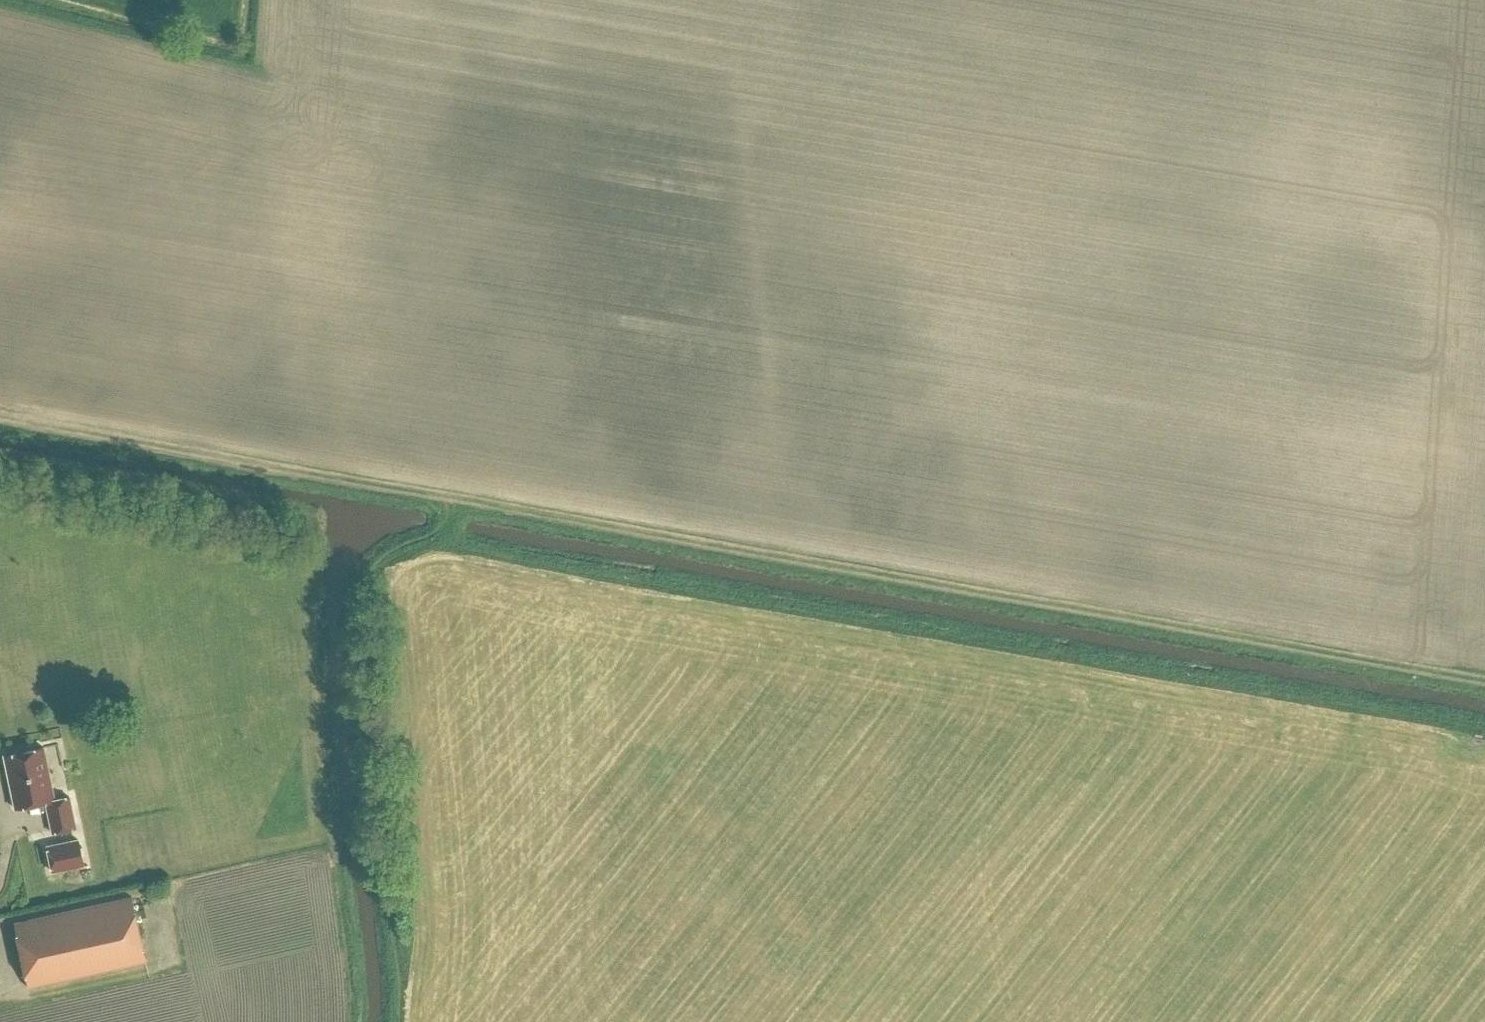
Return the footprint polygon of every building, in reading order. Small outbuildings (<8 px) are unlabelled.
[(43,745),(2,754),(14,810),(45,804),(51,834),(76,829),(69,796),(54,799),(43,745)] [(79,840),(47,847),(53,872),(84,866),(79,840)] [(131,893),(13,919),(28,984),(146,958),(131,893)]
